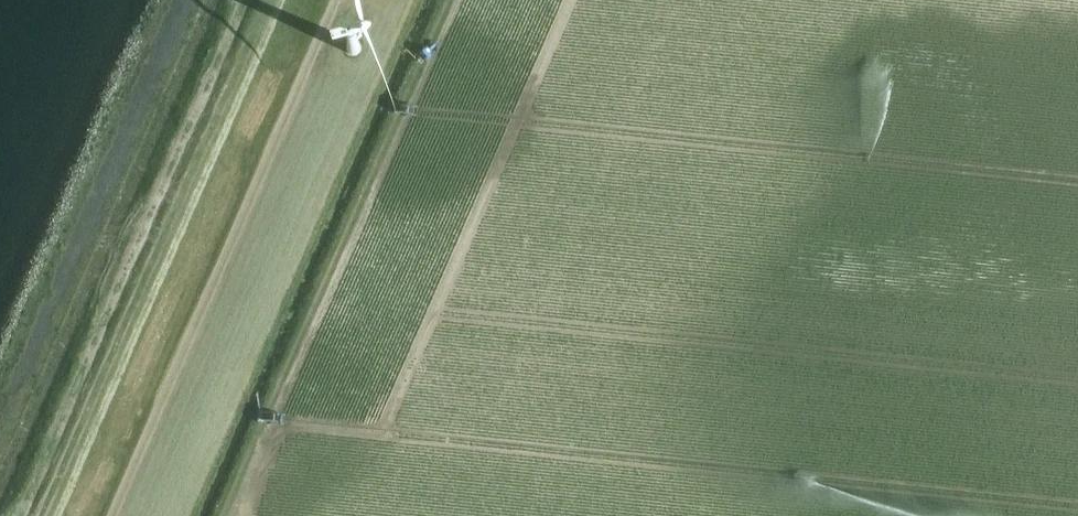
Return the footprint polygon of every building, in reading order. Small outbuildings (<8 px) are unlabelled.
[(351,53),(353,54),(355,54),(357,54),(358,54),(360,53),(361,51),(362,49),(362,48),(361,46),(361,44),(359,43),(358,42),(356,41),(354,41),(353,41),(351,42),(350,43),(349,45),(348,47),(348,49),(349,50),(350,52),(351,53)]
